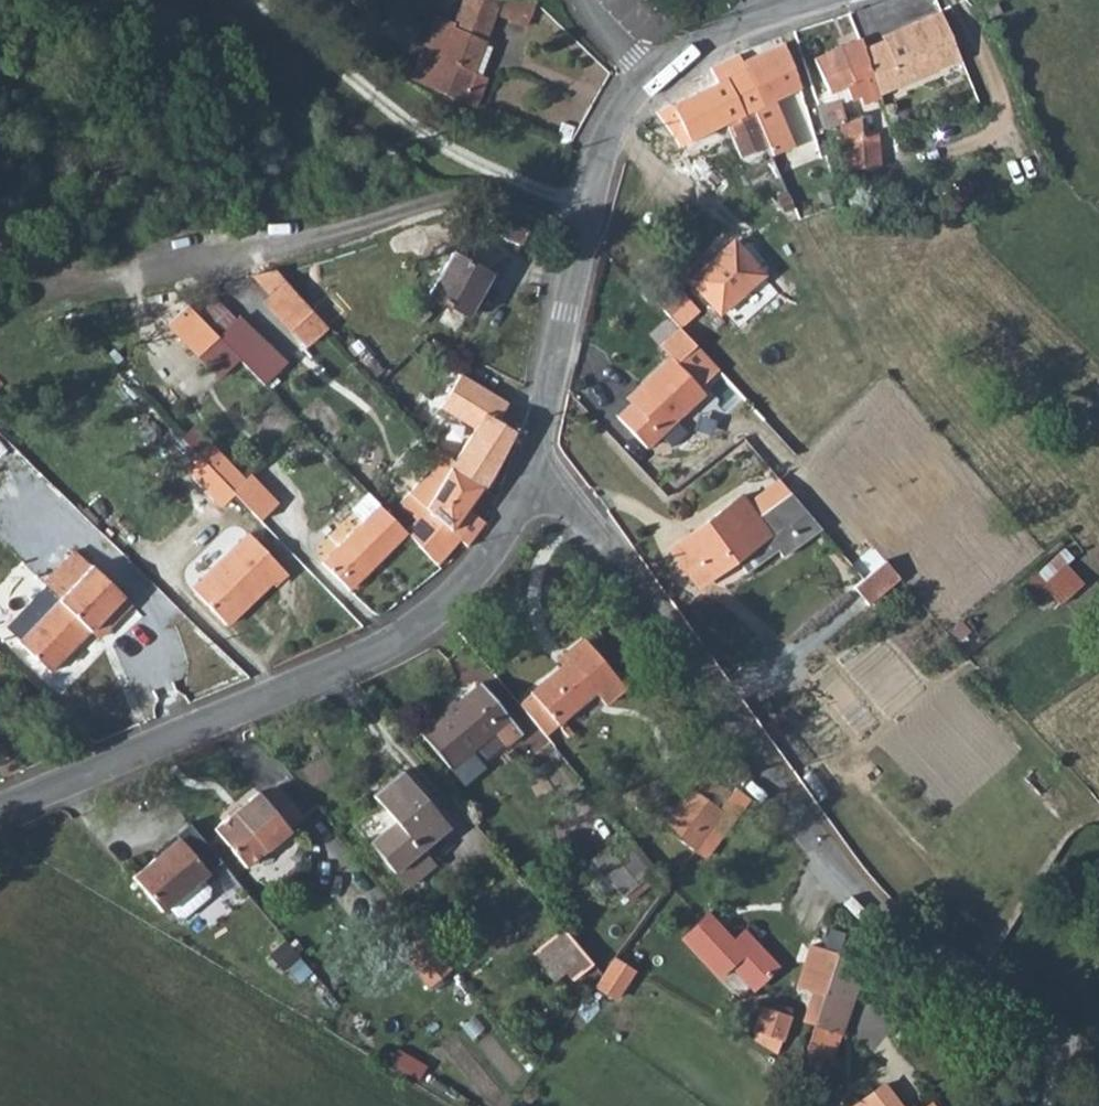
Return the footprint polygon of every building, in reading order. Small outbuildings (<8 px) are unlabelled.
[(484,38),(494,14),(526,26),(534,0),(533,0),(461,0),(453,22),(434,15),(409,79),(473,106),(484,77),(479,74),(471,71),(484,38)] [(861,48),(864,57),(863,60),(877,93),(960,62),(940,12),(899,27),(901,33),(861,48)] [(471,71),(479,74),(492,42),(484,38),(471,71)] [(813,59),(828,93),(844,87),(849,99),(857,97),(859,103),(878,95),(877,93),(863,60),(864,57),(861,48),(857,39),(813,59)] [(743,67),(761,105),(796,87),(779,43),(743,60),(746,66),(743,67)] [(670,106),(687,141),(724,123),(740,158),(765,146),(749,111),(761,105),(743,67),(740,69),(734,55),(708,68),(714,83),(670,106)] [(821,97),(824,103),(837,100),(838,104),(849,99),(844,87),(828,93),(821,97)] [(815,106),(822,129),(838,124),(843,123),(842,121),(838,104),(837,100),(824,103),(815,106)] [(668,132),(678,145),(687,141),(670,106),(658,112),(668,132)] [(838,124),(843,169),(878,166),(875,134),(881,132),(873,113),(842,121),(843,123),(838,124)] [(773,167),(776,172),(781,169),(784,171),(807,161),(804,154),(773,167)] [(776,172),(784,193),(815,180),(807,161),(784,171),(781,169),(776,172)] [(784,193),(788,201),(819,188),(815,180),(784,193)] [(485,230),(517,245),(523,230),(492,216),(485,230)] [(688,279),(716,312),(759,275),(730,241),(688,279)] [(427,295),(465,317),(488,275),(449,255),(427,295)] [(263,302),(278,318),(290,331),(299,322),(311,311),(298,298),(271,269),(251,274),(270,295),(263,302)] [(268,383),(291,358),(220,293),(201,313),(188,301),(168,322),(224,374),(240,357),(268,383)] [(299,322),(310,333),(321,322),(311,311),(299,322)] [(715,369),(693,345),(678,328),(659,346),(668,356),(624,399),(628,404),(615,417),(643,448),(702,392),(697,385),(715,369)] [(448,469),(456,472),(480,488),(482,489),(496,470),(510,435),(493,425),(503,408),(455,379),(435,412),(470,433),(452,462),(448,469)] [(194,454),(214,474),(227,461),(208,441),(194,454)] [(415,501),(460,540),(464,544),(466,545),(484,523),(466,509),(480,488),(456,472),(448,469),(452,462),(440,450),(422,471),(429,476),(411,497),(415,501)] [(214,474),(216,476),(232,492),(260,521),(277,504),(249,475),(245,479),(227,461),(214,474)] [(216,476),(207,485),(222,502),(232,492),(216,476)] [(746,504),(756,515),(788,492),(777,480),(746,504)] [(681,538),(667,549),(695,586),(734,559),(744,572),(775,549),(781,556),(819,527),(788,492),(756,515),(746,504),(740,495),(705,521),(708,525),(685,543),(681,538)] [(368,494),(352,510),(363,522),(322,563),(348,590),(404,532),(392,520),(368,494)] [(404,532),(434,564),(437,563),(439,565),(460,540),(415,501),(411,497),(401,509),(415,522),(404,532)] [(415,522),(401,509),(392,520),(404,532),(415,522)] [(681,538),(685,543),(708,525),(705,521),(681,538)] [(193,590),(226,624),(270,582),(274,586),(286,574),(249,536),(193,590)] [(16,642),(48,673),(88,633),(96,640),(130,606),(122,598),(122,597),(91,566),(88,566),(73,552),(43,584),(58,599),(16,642)] [(861,577),(872,588),(893,571),(883,561),(861,577)] [(861,577),(850,587),(865,605),(898,578),(893,571),(872,588),(861,577)] [(1018,588),(1035,606),(1051,591),(1034,573),(1018,588)] [(515,704),(541,735),(592,693),(603,704),(637,676),(631,669),(618,679),(583,638),(562,655),(567,662),(559,668),(515,704)] [(554,661),(559,668),(567,662),(562,655),(554,661)] [(498,751),(518,734),(477,685),(420,733),(461,782),(479,766),(467,753),(486,736),(498,751)] [(761,727),(818,802),(836,787),(823,770),(824,767),(779,714),(761,727)] [(392,872),(420,849),(446,826),(401,772),(372,797),(378,805),(354,827),(392,872)] [(703,859),(732,819),(717,808),(728,793),(706,777),(694,793),(688,788),(659,827),(703,859)] [(213,828),(244,864),(301,816),(275,786),(261,797),(256,792),(213,828)] [(623,833),(591,860),(621,897),(653,869),(623,833)] [(132,877),(160,909),(166,904),(175,914),(183,915),(208,894),(208,886),(200,876),(205,871),(178,839),(132,877)] [(392,872),(404,887),(432,865),(420,849),(392,872)] [(917,888),(926,898),(933,892),(925,882),(917,888)] [(707,916),(725,936),(731,931),(713,911),(707,916)] [(707,916),(687,934),(723,975),(735,965),(754,986),(779,963),(748,928),(737,937),(731,931),(725,936),(707,916)] [(420,931),(398,951),(428,986),(450,967),(420,931)] [(550,952),(573,979),(580,988),(598,974),(567,937),(550,952)] [(828,1005),(855,1016),(868,976),(852,969),(856,954),(846,950),(842,960),(829,1000),(828,1005)] [(829,1000),(842,960),(815,951),(802,991),(829,1000)] [(550,952),(538,963),(560,989),(573,979),(550,952)] [(638,968),(616,953),(596,984),(618,999),(638,968)] [(817,1037),(845,1047),(855,1016),(828,1005),(817,1037)] [(758,1047),(782,1066),(795,1020),(768,1012),(758,1047)] [(887,1079),(851,1105),(909,1105),(887,1079)]
